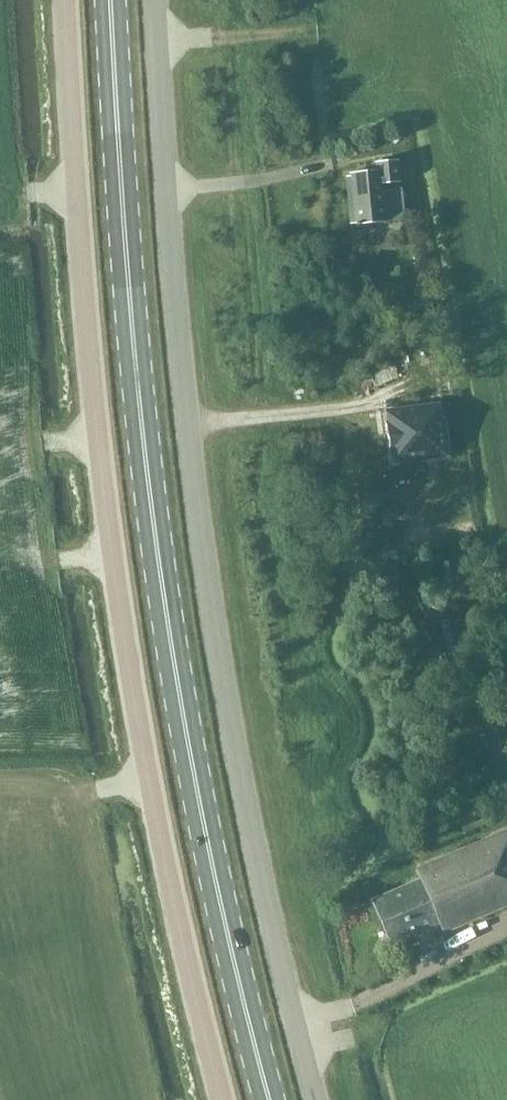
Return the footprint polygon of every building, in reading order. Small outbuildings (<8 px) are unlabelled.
[(386,207),(384,183),(401,182),(399,159),(374,162),(375,173),(350,175),(350,178),(347,178),(351,225),(356,225),(386,223),(384,207),(386,207)] [(448,456),(443,419),(441,419),(439,403),(384,410),(390,463),(448,456)] [(440,924),(445,934),(506,908),(506,831),(416,870),(421,881),(372,901),(392,945),(440,924)]
